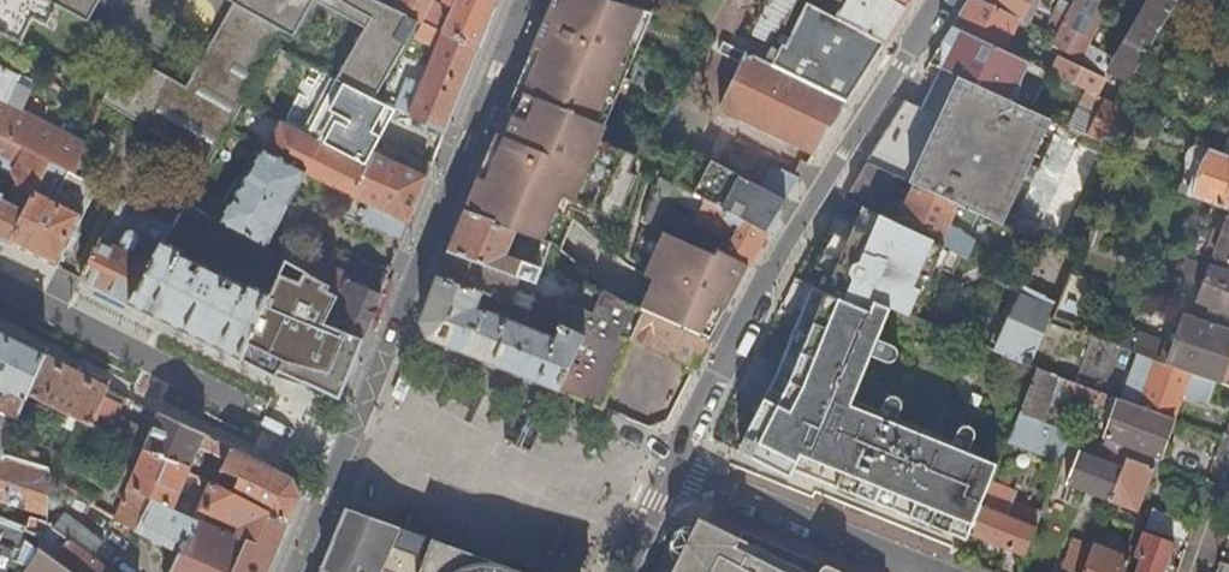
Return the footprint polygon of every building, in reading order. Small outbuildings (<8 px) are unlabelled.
[(33,14),(46,21),(55,3),(48,0),(10,0),(11,0),(7,9),(1,6),(4,0),(0,0),(0,32),(20,41),(30,21),(23,17),(26,9),(32,12),(33,14)] [(87,21),(99,0),(48,0),(87,21)] [(235,3),(227,18),(277,46),(286,31),(295,36),(315,0),(229,0),(235,3)] [(351,86),(377,98),(420,19),(381,0),(316,0),(366,27),(338,79),(351,86)] [(479,48),(498,0),(458,0),(452,14),(429,4),(423,20),(445,31),(479,48)] [(466,210),(495,221),(494,225),(540,241),(552,212),(558,214),(565,198),(614,219),(618,211),(624,213),(640,177),(633,174),(640,158),(594,139),(613,96),(620,99),(633,69),(625,65),(648,13),(631,7),(617,2),(612,0),(555,0),(549,15),(555,18),(547,37),(554,40),(544,64),(537,62),(530,78),(537,81),(525,109),(518,107),(507,133),(513,137),(505,156),(499,153),(492,170),(495,172),(484,198),(473,193),(466,210)] [(648,13),(653,15),(655,11),(651,9),(654,0),(634,0),(631,7),(648,13)] [(822,9),(826,1),(825,0),(818,0),(815,6),(822,9)] [(911,6),(898,0),(838,0),(837,2),(844,6),(842,10),(838,8),(833,15),(887,43),(893,34),(911,6)] [(967,33),(1004,50),(1019,18),(987,3),(980,0),(971,0),(954,26),(967,33)] [(1019,18),(1029,23),(1040,0),(989,0),(987,3),(1019,18)] [(1063,0),(1062,0),(1047,31),(1057,36),(1073,5),(1063,0)] [(1073,5),(1057,36),(1052,46),(1129,84),(1141,63),(1164,24),(1178,0),(1151,0),(1117,57),(1106,52),(1104,55),(1088,47),(1111,0),(1075,0),(1073,5)] [(866,76),(887,43),(833,15),(822,9),(815,6),(808,2),(785,49),(781,47),(773,65),(746,52),(745,53),(849,103),(866,76)] [(208,165),(246,100),(277,46),(227,18),(190,85),(126,51),(107,105),(208,165)] [(954,26),(944,42),(959,49),(967,33),(954,26)] [(410,114),(446,132),(479,48),(445,31),(410,114)] [(930,64),(941,68),(1011,101),(1013,99),(1009,97),(1027,61),(1004,50),(967,33),(959,49),(944,42),(930,64)] [(816,155),(849,103),(745,53),(725,44),(720,54),(742,65),(721,109),(816,155)] [(1052,73),(1091,93),(1097,96),(1105,78),(1060,56),(1052,73)] [(354,195),(409,224),(428,176),(377,152),(383,140),(384,138),(337,116),(351,86),(338,79),(310,65),(283,120),(282,122),(368,168),(354,195)] [(50,163),(76,176),(77,175),(87,145),(19,111),(33,82),(0,66),(0,137),(50,163)] [(867,163),(887,172),(916,186),(974,212),(1005,226),(1054,121),(1011,101),(941,68),(922,108),(906,101),(867,163)] [(1085,103),(1105,113),(1110,102),(1097,96),(1091,93),(1085,103)] [(343,215),(403,240),(409,224),(354,195),(368,168),(282,122),(269,148),(265,146),(220,220),(267,245),(308,172),(353,196),(343,215)] [(507,133),(499,153),(505,156),(513,137),(507,133)] [(0,137),(0,167),(10,172),(14,181),(5,199),(0,197),(0,237),(9,242),(50,163),(0,137)] [(377,152),(428,176),(433,164),(383,140),(377,152)] [(1228,209),(1228,155),(1227,154),(1215,150),(1209,167),(1204,181),(1199,199),(1228,209)] [(765,234),(788,198),(762,186),(713,161),(693,152),(677,185),(736,218),(740,219),(744,223),(765,234)] [(9,242),(56,266),(97,186),(77,175),(76,176),(50,163),(35,192),(26,210),(9,242)] [(867,163),(848,193),(869,203),(887,172),(867,163)] [(1196,178),(1204,181),(1209,167),(1201,164),(1196,178)] [(788,198),(801,177),(783,169),(779,176),(769,171),(764,182),(762,186),(788,198)] [(1188,175),(1185,182),(1193,185),(1196,178),(1188,175)] [(749,265),(765,234),(744,223),(740,219),(736,218),(677,185),(662,177),(645,224),(661,231),(676,201),(699,215),(695,224),(731,243),(726,254),(749,265)] [(1181,192),(1199,199),(1204,181),(1196,178),(1193,185),(1185,182),(1181,192)] [(974,212),(916,186),(902,217),(945,237),(948,231),(962,238),(974,212)] [(172,227),(182,210),(147,191),(138,208),(146,213),(172,227)] [(105,290),(129,302),(165,241),(170,232),(172,227),(146,213),(137,231),(130,230),(128,233),(120,247),(113,243),(132,205),(122,200),(81,278),(105,290)] [(185,330),(241,358),(287,256),(267,245),(220,220),(187,201),(182,210),(172,227),(170,232),(205,251),(208,246),(218,251),(214,260),(223,264),(219,272),(210,267),(203,264),(200,266),(194,263),(194,259),(182,253),(183,250),(165,241),(129,302),(185,330)] [(819,272),(812,287),(870,308),(875,298),(892,306),(907,313),(923,280),(928,282),(945,248),(932,242),(898,225),(864,209),(849,241),(836,236),(828,248),(815,270),(819,272)] [(466,210),(449,251),(519,275),(537,281),(542,266),(548,244),(540,241),(494,225),(495,221),(466,210)] [(1215,260),(1216,258),(1228,263),(1228,224),(1226,233),(1220,231),(1216,243),(1222,245),(1219,252),(1200,245),(1196,254),(1215,260)] [(722,293),(732,297),(749,265),(726,254),(718,250),(716,255),(670,235),(656,268),(678,279),(674,288),(715,307),(722,293)] [(327,324),(363,339),(388,275),(314,240),(302,266),(320,277),(333,285),(331,290),(334,293),(341,297),(337,305),(327,324)] [(449,251),(438,278),(484,296),(487,297),(492,282),(521,293),(524,285),(517,283),(519,275),(449,251)] [(339,399),(363,339),(327,324),(323,330),(301,320),(289,348),(275,343),(285,321),(287,322),(304,282),(315,287),(320,277),(302,266),(287,256),(241,358),(278,377),(305,384),(339,399)] [(214,260),(210,267),(219,272),(223,264),(214,260)] [(1203,285),(1210,267),(1193,261),(1186,280),(1203,285)] [(1222,310),(1228,313),(1228,272),(1211,266),(1210,267),(1203,285),(1197,301),(1216,308),(1222,310)] [(1060,268),(1047,297),(1059,303),(1072,273),(1060,268)] [(1072,273),(1059,303),(1051,323),(1073,331),(1076,323),(1094,280),(1072,273)] [(427,338),(560,392),(585,335),(562,326),(556,340),(488,311),(486,313),(478,309),(484,296),(438,278),(420,322),(427,338)] [(1047,297),(1046,297),(1025,286),(1017,283),(997,324),(986,347),(1032,367),(1051,323),(1059,303),(1047,297)] [(968,541),(971,534),(992,483),(999,463),(969,452),(975,436),(974,432),(971,428),(966,427),(962,428),(958,430),(952,444),(896,423),(902,406),(901,402),(899,399),(894,397),(889,398),(886,401),(880,416),(851,405),(871,357),(887,362),(892,362),(896,359),(898,355),(897,349),(894,346),(878,340),(892,306),(875,298),(870,308),(812,287),(805,284),(802,290),(794,309),(802,313),(786,354),(738,453),(791,479),(795,473),(801,463),(823,471),(818,482),(838,490),(843,481),(860,488),(879,495),(875,504),(912,518),(915,510),(934,517),(952,524),(949,532),(968,541)] [(560,392),(602,409),(634,339),(688,363),(685,368),(693,373),(710,341),(586,285),(555,307),(550,321),(562,326),(585,335),(560,392)] [(329,301),(337,305),(341,297),(334,293),(329,301)] [(1221,384),(1228,362),(1228,329),(1159,304),(1155,315),(1183,327),(1176,347),(1170,345),(1171,339),(1165,337),(1163,342),(1126,329),(1119,348),(1142,356),(1215,381),(1221,384)] [(45,354),(11,337),(0,332),(0,385),(5,387),(0,397),(0,409),(17,418),(28,392),(45,354)] [(115,417),(126,395),(103,383),(45,354),(28,392),(131,442),(138,428),(115,417)] [(1126,401),(1176,419),(1184,396),(1207,404),(1215,381),(1142,356),(1126,401)] [(1020,414),(1043,422),(1057,389),(1110,408),(1115,397),(1065,379),(1038,369),(1020,414)] [(1115,418),(1121,400),(1115,397),(1110,408),(1108,416),(1115,418)] [(1157,463),(1159,464),(1176,419),(1126,401),(1121,400),(1115,418),(1105,444),(1130,453),(1157,463)] [(2,452),(17,418),(0,409),(0,456),(2,452)] [(227,459),(233,449),(234,446),(212,436),(211,435),(209,434),(207,434),(159,412),(144,449),(193,464),(200,447),(227,459)] [(1009,441),(1063,461),(1073,433),(1043,422),(1020,414),(1009,441)] [(1092,432),(1089,439),(1097,441),(1099,435),(1092,432)] [(1063,461),(1055,480),(1069,485),(1103,498),(1100,505),(1109,508),(1112,501),(1128,458),(1130,453),(1105,444),(1102,450),(1111,453),(1107,461),(1080,451),(1086,438),(1073,433),(1063,461)] [(180,496),(193,464),(144,449),(115,518),(136,530),(153,497),(189,514),(193,503),(180,496)] [(293,480),(233,449),(227,459),(223,469),(240,477),(233,492),(290,521),(300,500),(293,480)] [(50,476),(50,474),(45,466),(2,452),(0,456),(0,502),(46,516),(50,476)] [(1155,468),(1157,463),(1130,453),(1128,458),(1155,468)] [(1155,469),(1155,468),(1128,458),(1112,501),(1138,511),(1155,469)] [(801,463),(795,473),(818,482),(823,471),(801,463)] [(290,521),(233,492),(217,483),(213,481),(202,506),(243,526),(238,536),(232,533),(230,533),(217,561),(233,570),(232,571),(267,571),(290,521)] [(843,481),(838,490),(857,497),(860,488),(843,481)] [(1009,550),(1026,556),(1042,514),(1015,503),(1019,494),(996,485),(992,483),(971,534),(1009,550)] [(860,488),(857,497),(875,504),(879,495),(860,488)] [(233,570),(217,561),(230,533),(189,514),(153,497),(136,530),(179,553),(178,555),(172,553),(169,558),(175,561),(170,571),(232,571),(233,570)] [(930,525),(934,517),(915,510),(912,518),(930,525)] [(1146,529),(1176,539),(1183,521),(1153,511),(1146,529)] [(92,556),(102,541),(63,513),(52,528),(68,539),(62,548),(43,536),(39,550),(71,571),(115,571),(92,556)] [(1085,513),(1074,538),(1095,545),(1104,520),(1085,513)] [(25,526),(43,532),(44,533),(46,522),(28,516),(25,526)] [(842,571),(827,563),(822,565),(817,561),(818,559),(785,546),(743,529),(739,537),(734,535),(735,533),(700,516),(672,571),(844,571),(842,571)] [(0,517),(0,571),(7,571),(11,562),(26,567),(25,571),(27,571),(71,571),(39,550),(43,536),(43,532),(25,526),(0,517)] [(370,517),(354,522),(358,524),(354,534),(391,551),(400,532),(370,517)] [(930,525),(949,532),(952,524),(934,517),(930,525)] [(321,571),(324,571),(381,571),(383,569),(389,571),(523,571),(495,563),(400,532),(391,551),(354,534),(358,524),(354,522),(341,526),(321,571)] [(1179,569),(1166,564),(1175,542),(1147,532),(1138,557),(1143,560),(1139,571),(1178,571),(1179,569)] [(1079,571),(1084,571),(1094,546),(1095,545),(1074,538),(1064,566),(1079,571)] [(1126,571),(1130,559),(1094,546),(1084,571),(1126,571)]
